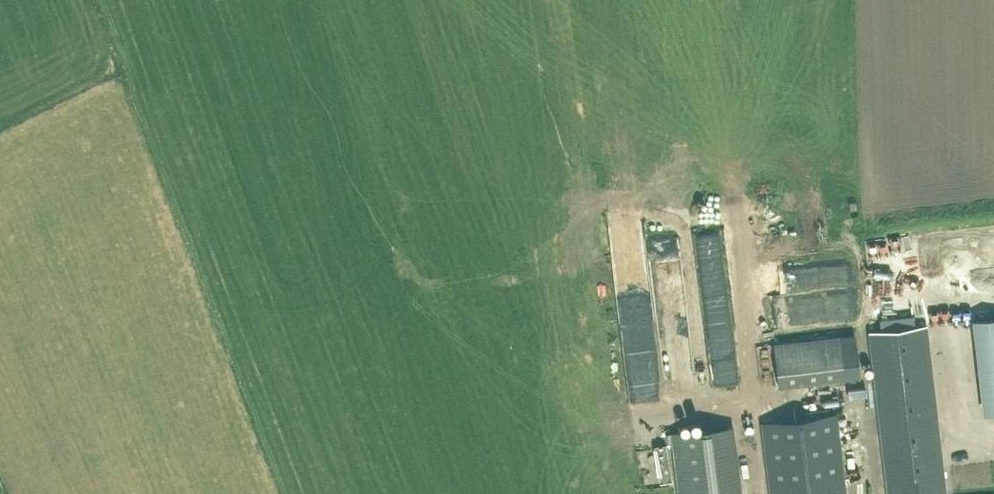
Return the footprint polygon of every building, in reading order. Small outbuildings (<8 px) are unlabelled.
[(719,244),(720,253),(748,249),(746,240),(719,244)] [(972,321),(984,412),(993,411),(993,318),(972,321)] [(935,416),(924,324),(869,331),(880,424),(889,493),(945,493),(935,416)] [(850,331),(765,339),(769,386),(784,385),(784,389),(836,384),(834,355),(852,354),(850,331)] [(837,415),(762,423),(769,493),(845,493),(837,415)] [(670,432),(677,493),(740,493),(731,424),(670,432)]
